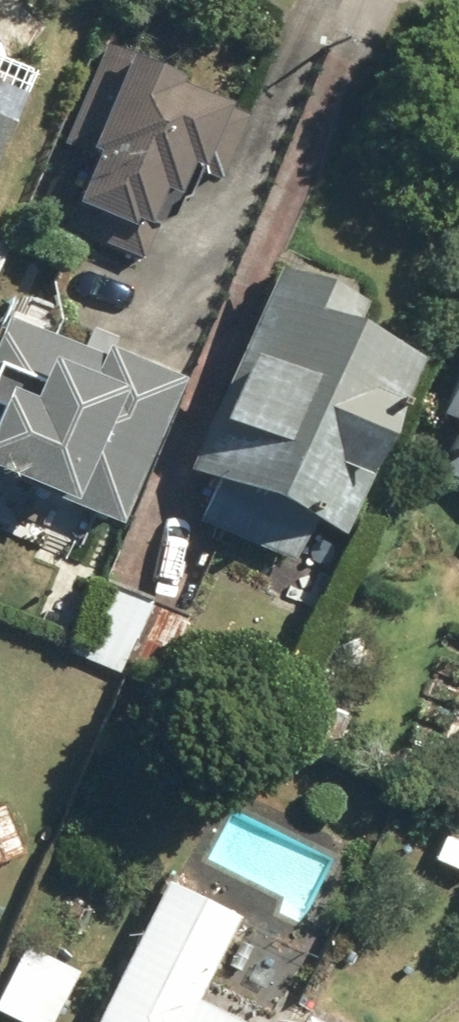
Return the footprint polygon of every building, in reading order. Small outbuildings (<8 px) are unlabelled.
[(177,73),(106,44),(64,145),(91,156),(70,207),(125,230),(129,221),(143,227),(157,193),(171,199),(184,169),(216,182),(243,117),(171,88),(177,73)] [(353,306),(271,271),(186,473),(211,484),(195,522),(294,564),(311,525),(335,535),(407,363),(340,335),(353,306)] [(4,318),(0,327),(0,477),(114,526),(175,384),(99,352),(97,357),(4,318)] [(438,415),(458,424),(458,366),(438,415)] [(183,620),(99,584),(71,651),(154,686),(183,620)] [(347,717),(312,702),(298,735),(333,750),(347,717)] [(4,808),(0,809),(0,863),(22,854),(4,808)] [(162,881),(93,1021),(233,1021),(193,1003),(235,917),(162,881)] [(21,944),(0,986),(0,1015),(13,1021),(49,1021),(74,970),(21,944)]
